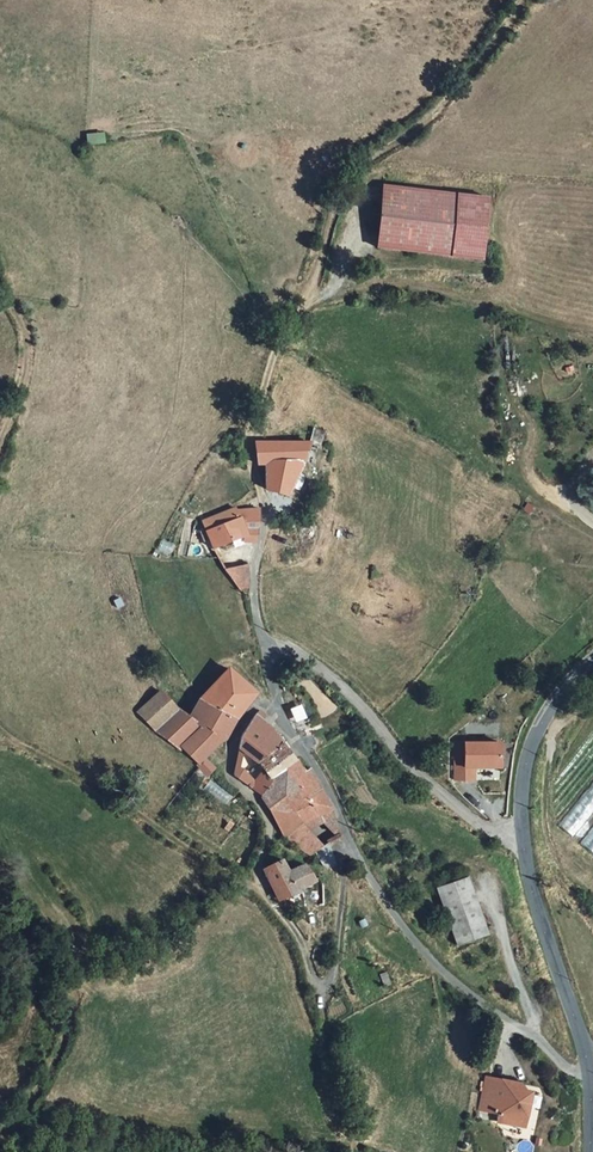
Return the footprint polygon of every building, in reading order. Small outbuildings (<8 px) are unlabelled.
[(476,258),(482,196),(385,186),(379,248),(476,258)] [(314,445),(322,429),(308,423),(301,438),(254,439),(253,447),(255,466),(260,490),(282,493),(287,484),(294,486),(299,475),(291,472),(298,458),(306,442),(314,445)] [(237,515),(201,533),(211,549),(248,533),(250,536),(256,506),(234,509),(237,515)] [(197,525),(201,533),(237,515),(234,509),(233,507),(224,511),(197,525)] [(244,562),(223,570),(235,591),(246,586),(244,562)] [(225,664),(198,694),(196,697),(233,720),(243,700),(252,691),(225,664)] [(222,739),(233,720),(196,697),(184,715),(158,694),(138,712),(176,749),(180,746),(197,760),(194,764),(206,775),(211,768),(203,753),(209,744),(216,749),(222,739)] [(275,734),(253,713),(240,727),(234,774),(255,792),(269,773),(292,758),(275,734)] [(492,748),(447,742),(443,779),(462,781),(463,769),(489,772),(492,748)] [(284,832),(302,821),(324,807),(332,834),(338,829),(329,805),(307,768),(301,770),(292,758),(269,773),(255,792),(277,830),(284,832)] [(561,828),(576,839),(592,815),(592,783),(561,828)] [(332,834),(324,807),(302,821),(321,843),(326,838),(332,834)] [(311,853),(316,847),(321,843),(302,821),(284,832),(311,853)] [(581,845),(592,853),(592,829),(581,845)] [(329,846),(326,838),(321,843),(316,847),(324,863),(334,862),(332,857),(329,846)] [(295,892),(303,908),(323,904),(323,884),(317,875),(312,879),(300,861),(286,868),(281,858),(263,868),(262,870),(276,899),(295,892)] [(457,947),(488,937),(466,878),(435,889),(457,947)] [(501,1076),(479,1073),(472,1114),(518,1121),(523,1087),(501,1083),(501,1076)]
